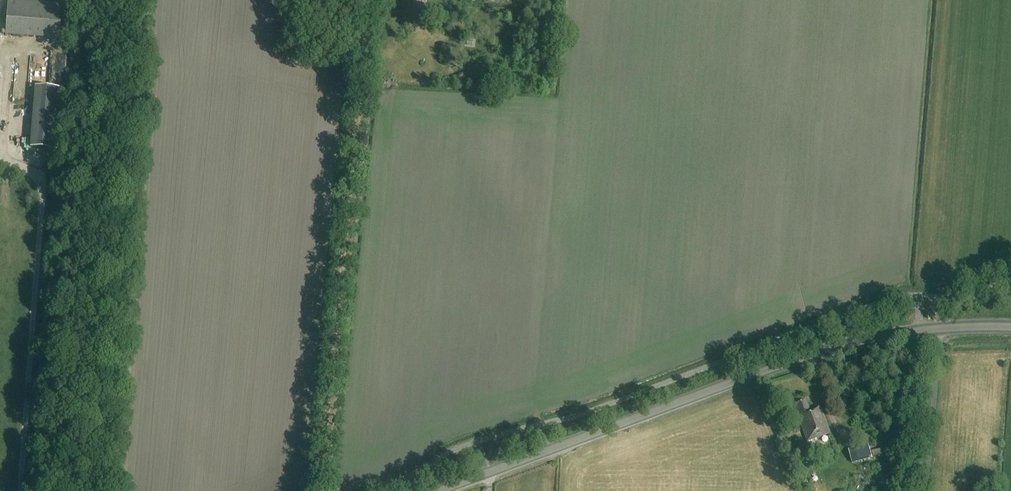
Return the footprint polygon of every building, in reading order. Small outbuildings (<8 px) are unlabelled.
[(59,40),(61,4),(10,0),(7,0),(5,36),(59,40)] [(34,86),(30,148),(57,150),(61,88),(34,86)] [(799,406),(795,408),(807,442),(830,433),(821,407),(810,411),(806,401),(798,404),(799,406)] [(847,450),(851,464),(872,459),(868,444),(847,450)] [(886,478),(878,482),(880,487),(888,484),(886,478)]
